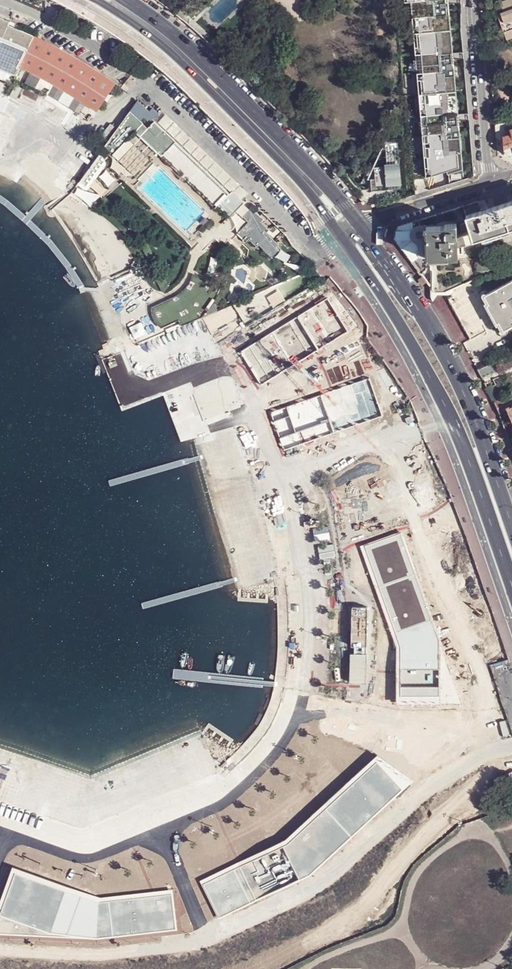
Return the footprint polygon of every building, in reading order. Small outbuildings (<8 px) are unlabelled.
[(405,3),(411,3),(413,34),(451,32),(448,0),(405,0),(405,3)] [(511,44),(511,3),(503,6),(507,16),(501,19),(511,44)] [(15,77),(21,65),(34,36),(23,32),(9,26),(9,25),(10,24),(3,21),(4,18),(0,16),(0,64),(16,71),(15,74),(16,74),(15,77)] [(451,32),(413,34),(419,96),(456,93),(451,32)] [(96,109),(98,110),(116,82),(94,68),(73,55),(55,46),(35,35),(34,36),(21,65),(26,67),(47,79),(79,97),(96,109)] [(26,67),(21,65),(15,77),(20,79),(26,67)] [(65,105),(89,120),(96,109),(79,97),(47,79),(26,67),(20,79),(30,85),(42,91),(53,97),(65,105)] [(456,93),(419,96),(426,179),(447,173),(448,175),(463,170),(456,93)] [(144,122),(131,110),(105,146),(114,155),(136,130),(144,122)] [(154,122),(149,127),(142,136),(217,208),(220,205),(231,193),(155,121),(154,122)] [(136,130),(142,136),(149,127),(144,122),(136,130)] [(507,122),(496,125),(497,141),(505,141),(505,137),(508,137),(507,133),(509,131),(507,122)] [(87,153),(81,149),(86,143),(79,139),(60,166),(77,177),(84,168),(79,164),(87,153)] [(99,155),(79,181),(87,186),(108,157),(102,153),(101,152),(99,155)] [(231,194),(231,193),(220,205),(232,217),(246,203),(234,191),(231,194)] [(474,240),(511,228),(511,202),(488,210),(482,212),(472,215),(467,216),(469,223),(472,232),(474,239),(474,240)] [(260,247),(273,260),(281,253),(277,249),(280,246),(265,231),(268,229),(261,222),(264,219),(260,216),(256,212),(255,214),(251,210),(242,218),(248,224),(237,237),(241,234),(247,239),(243,243),(246,245),(249,241),(257,249),(260,247)] [(472,232),(469,223),(462,226),(462,234),(462,236),(472,232)] [(431,257),(435,257),(459,256),(459,255),(459,244),(458,235),(458,225),(446,225),(446,227),(439,227),(427,228),(429,257),(431,257)] [(472,232),(462,236),(462,243),(462,244),(474,240),(474,239),(472,232)] [(182,323),(184,326),(191,323),(219,311),(216,302),(218,297),(222,287),(194,276),(193,281),(189,287),(185,292),(177,297),(171,300),(182,323)] [(489,294),(487,295),(486,296),(494,310),(497,316),(504,331),(511,327),(511,282),(489,294)] [(471,340),(472,341),(488,332),(465,290),(449,300),(450,302),(451,301),(454,306),(453,307),(454,308),(455,308),(458,312),(456,313),(457,315),(458,314),(461,318),(460,319),(463,325),(465,323),(467,329),(465,330),(467,332),(471,340)] [(347,332),(326,298),(240,351),(261,384),(347,332)] [(310,382),(334,372),(328,358),(304,368),(310,382)] [(478,370),(483,379),(501,371),(498,363),(485,368),(485,367),(478,370)] [(379,416),(367,379),(271,411),(284,448),(379,416)] [(511,395),(499,401),(494,403),(500,415),(510,410),(510,409),(511,408),(511,397),(511,395)] [(401,532),(361,546),(397,647),(397,705),(462,704),(401,532)] [(413,782),(376,755),(285,842),(201,881),(218,918),(309,875),(413,782)] [(173,891),(99,897),(12,867),(0,901),(0,935),(97,939),(176,931),(173,891)]
